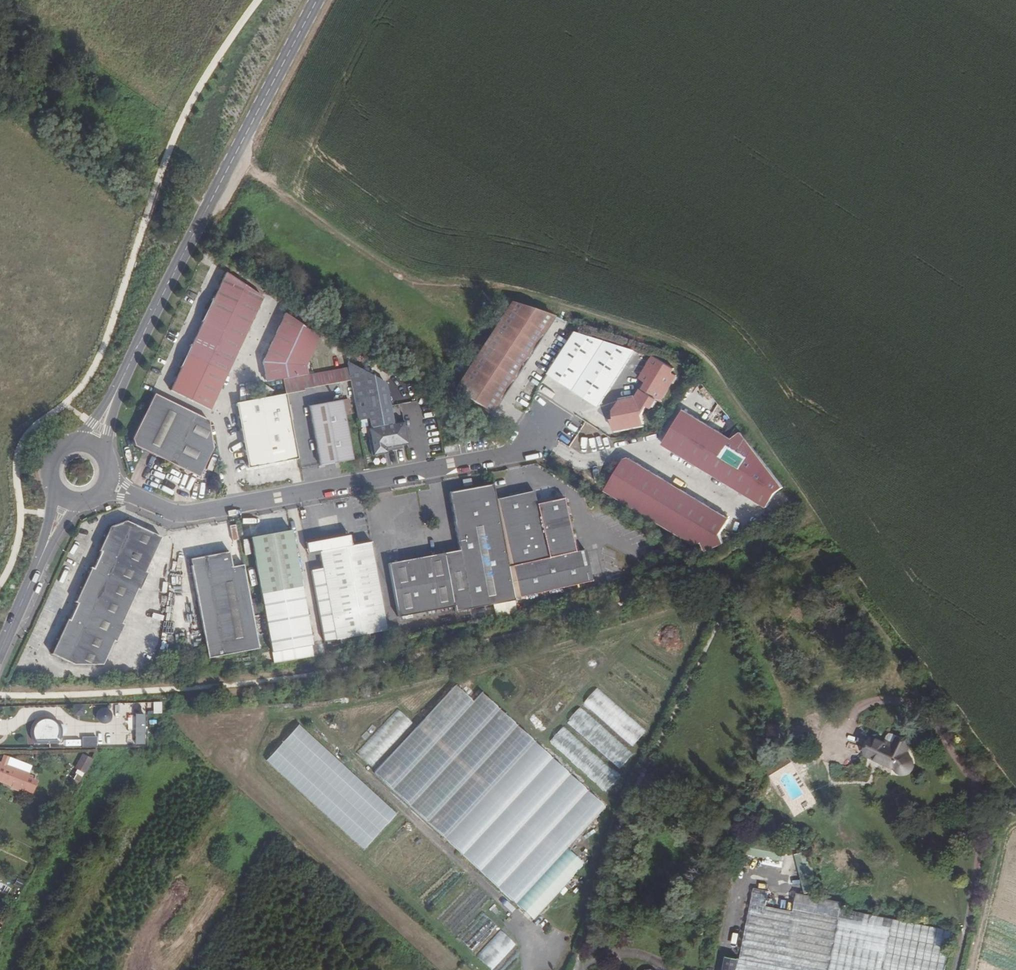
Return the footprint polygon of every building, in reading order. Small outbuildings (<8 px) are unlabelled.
[(209,411),(267,295),(225,274),(219,286),(221,287),(218,292),(216,292),(209,309),(210,309),(207,315),(206,315),(198,332),(199,333),(197,338),(195,337),(187,354),(189,355),(186,361),(184,360),(176,377),(178,378),(175,384),(173,383),(170,391),(209,411)] [(496,409),(558,314),(518,303),(466,384),(491,399),(496,409)] [(287,379),(307,375),(304,366),(318,337),(284,314),(262,363),(266,383),(287,379)] [(606,401),(642,346),(582,329),(555,369),(606,401)] [(646,393),(642,390),(636,398),(619,402),(613,411),(615,418),(611,420),(614,430),(644,424),(642,414),(647,406),(652,408),(657,400),(660,402),(676,375),(672,373),(674,368),(654,356),(640,379),(646,382),(651,386),(646,393)] [(408,422),(398,423),(391,384),(352,362),(352,366),(355,380),(363,421),(374,419),(376,427),(371,428),(377,457),(388,455),(387,450),(392,449),(413,445),(408,422)] [(355,380),(352,366),(307,375),(287,379),(290,394),(309,391),(309,389),(355,380)] [(651,386),(646,382),(642,390),(646,393),(651,386)] [(213,449),(208,421),(154,394),(131,439),(133,446),(199,478),(213,449)] [(303,459),(290,394),(242,404),(254,469),(303,459)] [(357,461),(346,400),(314,406),(325,467),(357,461)] [(733,435),(686,403),(665,437),(767,503),(776,489),(784,483),(742,428),(733,435)] [(459,451),(458,445),(443,447),(444,453),(459,451)] [(730,513),(631,450),(626,451),(607,480),(694,538),(701,535),(705,544),(724,537),(720,528),(730,513)] [(443,553),(454,606),(459,606),(460,610),(519,599),(497,483),(452,492),(463,549),(443,553)] [(502,499),(524,596),(597,580),(590,549),(582,551),(570,502),(564,503),(563,499),(556,501),(554,500),(551,500),(550,502),(541,504),(538,491),(502,499)] [(116,642),(124,625),(121,623),(137,590),(139,591),(147,573),(145,573),(161,538),(126,521),(109,528),(98,550),(100,552),(93,569),(91,568),(80,589),(75,603),(77,604),(69,620),(67,619),(51,654),(75,665),(102,665),(114,641),(116,642)] [(317,644),(296,530),(256,537),(277,651),(317,644)] [(393,629),(376,541),(325,551),(341,638),(393,629)] [(213,557),(213,554),(196,558),(214,657),(264,647),(249,564),(238,566),(235,550),(219,553),(219,556),(213,557)] [(454,606),(443,553),(392,563),(403,616),(454,606)] [(377,772),(535,918),(584,866),(566,849),(606,806),(483,692),(474,701),(458,686),(377,772)] [(596,689),(583,705),(634,746),(647,731),(596,689)] [(620,770),(634,754),(581,706),(567,722),(620,770)] [(96,713),(95,717),(96,721),(99,724),(103,725),(107,724),(110,721),(111,717),(110,713),(107,710),(103,709),(99,710),(96,713)] [(397,709),(356,753),(370,766),(412,722),(397,709)] [(144,745),(144,715),(134,715),(134,745),(144,745)] [(31,727),(30,733),(32,739),(35,744),(58,744),(62,739),(63,733),(62,726),(58,721),(53,718),(46,717),(40,718),(35,721),(31,727)] [(269,761),(363,849),(396,813),(302,725),(269,761)] [(563,726),(550,742),(608,791),(621,776),(563,726)] [(81,737),(82,747),(96,747),(96,736),(81,737)] [(872,738),(865,753),(893,766),(895,769),(898,772),(901,773),(905,773),(907,773),(910,771),(912,769),(914,765),(914,761),(914,759),(912,756),(911,754),(907,752),(905,751),(909,743),(898,738),(894,745),(887,742),(886,743),(872,737),(872,738)] [(0,762),(0,781),(6,783),(13,785),(14,788),(18,789),(20,788),(23,789),(24,788),(33,792),(37,780),(28,777),(32,765),(5,755),(2,763),(0,762)] [(85,773),(92,759),(84,755),(77,769),(79,770),(85,773)] [(74,780),(79,783),(82,778),(76,775),(74,780)] [(814,892),(809,852),(797,854),(803,893),(814,892)] [(950,947),(954,931),(841,909),(839,921),(767,906),(769,891),(754,888),(738,969),(946,969),(950,947)] [(483,912),(457,936),(472,951),(497,927),(483,912)] [(476,956),(491,969),(515,944),(501,930),(476,956)]
